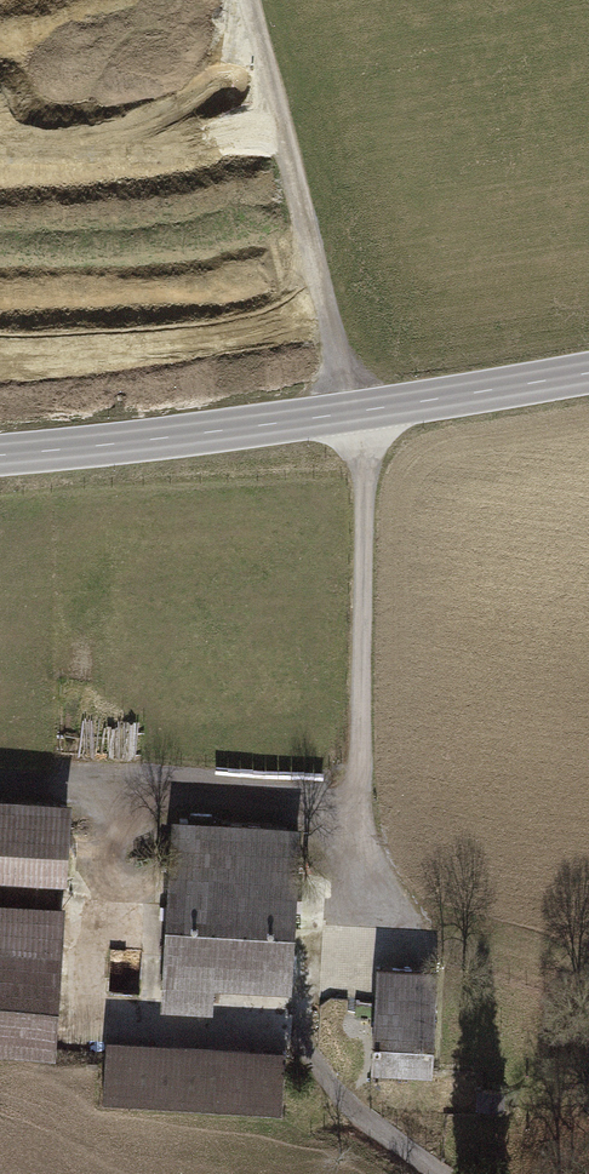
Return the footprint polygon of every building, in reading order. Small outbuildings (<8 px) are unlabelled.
[(0,802),(0,887),(59,890),(63,805),(0,802)] [(295,831),(167,825),(158,1012),(213,1015),(215,991),(287,995),(295,831)] [(0,906),(0,1055),(51,1059),(61,910),(0,906)] [(435,977),(374,973),(367,1075),(428,1079),(435,977)] [(282,1050),(103,1042),(100,1106),(279,1115),(282,1050)]
